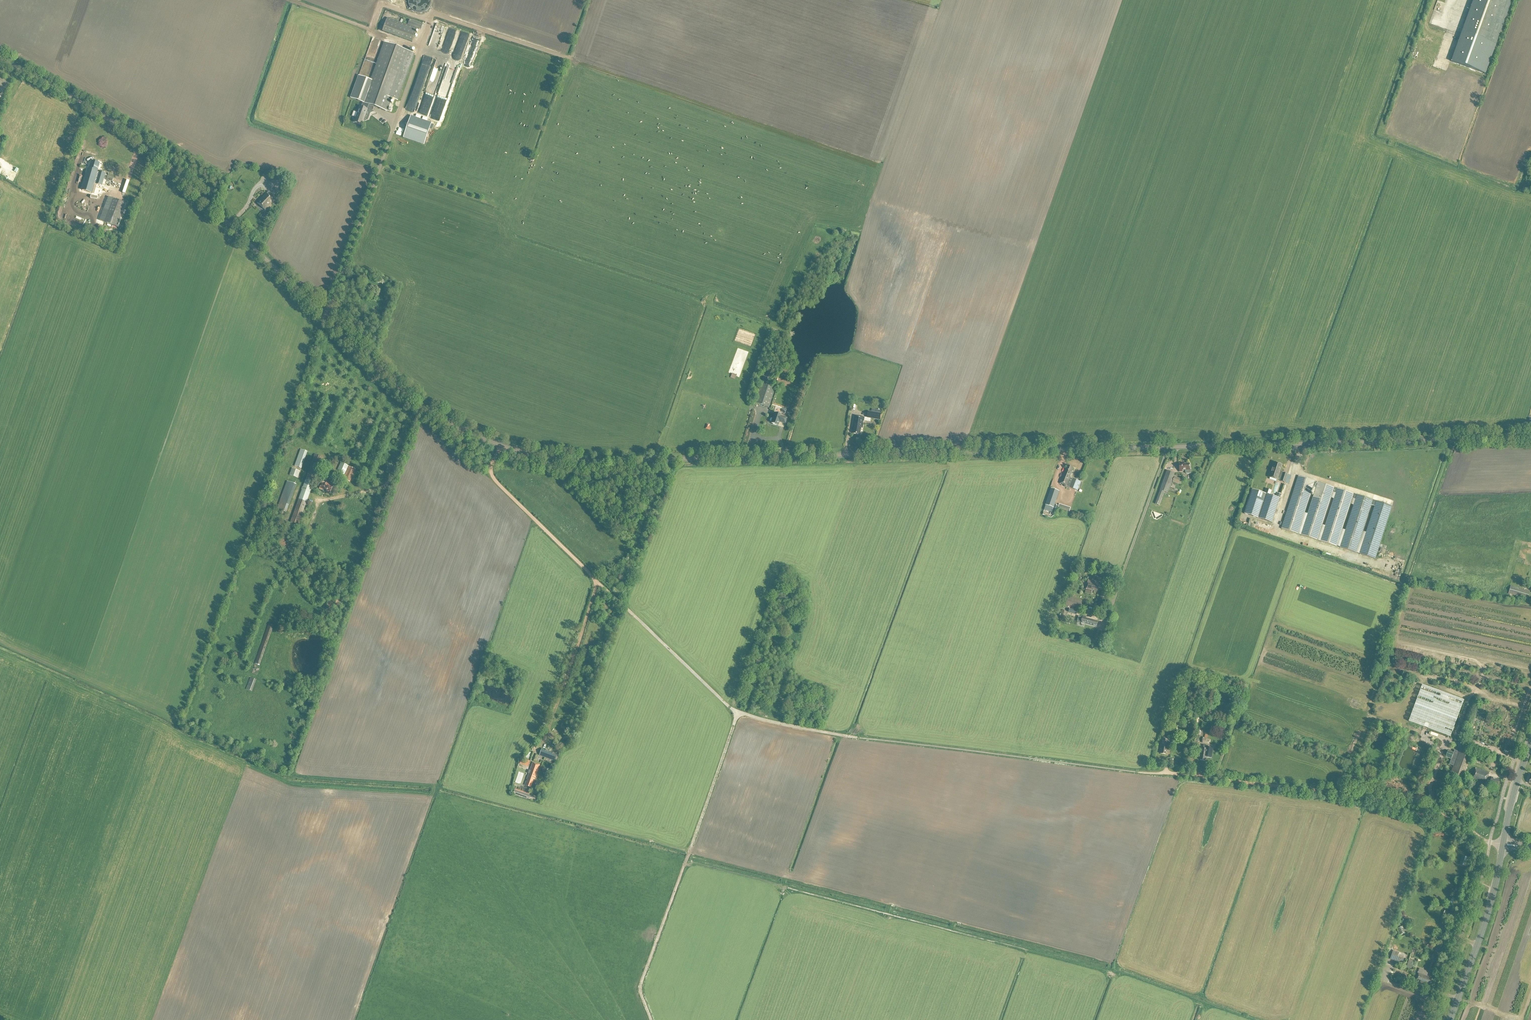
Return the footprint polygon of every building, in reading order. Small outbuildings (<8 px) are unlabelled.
[(411,9),(430,9),(429,0),(411,0),(411,9)] [(1461,34),(1451,62),(1485,74),(1512,0),(1473,0),(1461,34)] [(391,35),(412,43),(417,28),(408,25),(387,18),(382,32),(391,35)] [(409,20),(408,25),(417,28),(421,30),(423,25),(409,20)] [(370,81),(359,77),(351,99),(362,103),(363,103),(359,113),(358,113),(354,123),(362,125),(363,121),(366,122),(368,120),(370,113),(372,114),(375,107),(387,112),(392,99),(398,101),(415,54),(409,52),(383,43),(370,81)] [(1401,93),(1393,102),(1400,108),(1407,100),(1403,97),(1404,95),(1401,93)] [(425,98),(419,113),(428,116),(434,101),(425,98)] [(440,119),(444,109),(437,106),(433,116),(440,119)] [(403,138),(423,146),(431,124),(411,116),(403,138)] [(97,172),(99,164),(92,162),(90,170),(88,169),(83,190),(93,193),(96,184),(102,186),(105,174),(97,172)] [(283,182),(280,190),(286,192),(289,184),(283,182)] [(274,201),(266,194),(257,203),(265,211),(274,201)] [(108,197),(104,209),(108,211),(112,199),(111,198),(108,197)] [(126,204),(112,199),(104,222),(118,228),(126,204)] [(773,389),(768,387),(761,385),(754,404),(769,409),(775,390),(773,389)] [(881,413),(881,411),(878,410),(877,413),(876,413),(876,410),(872,409),(871,412),(868,411),(867,418),(880,420),(881,413)] [(781,417),(781,416),(774,414),(773,419),(771,419),(770,419),(770,421),(770,422),(772,422),(771,424),(778,426),(779,423),(785,424),(787,419),(781,417)] [(863,429),(865,418),(855,416),(853,427),(854,427),(853,434),(860,436),(862,429),(863,429)] [(302,469),(307,452),(301,450),(295,466),(302,469)] [(294,505),(296,506),(290,522),(298,525),(310,493),(309,492),(310,489),(311,490),(323,458),(315,455),(300,495),(298,494),(294,505)] [(343,479),(349,467),(341,463),(335,476),(343,479)] [(1282,465),(1274,463),(1271,472),(1270,472),(1268,477),(1269,477),(1269,478),(1277,481),(1278,480),(1281,481),(1281,482),(1285,483),(1288,475),(1283,473),(1283,474),(1280,473),(1282,465)] [(1191,470),(1190,470),(1190,464),(1180,464),(1180,472),(1183,472),(1183,471),(1186,471),(1186,474),(1187,474),(1190,474),(1191,473),(1191,470)] [(1060,484),(1077,491),(1080,482),(1071,478),(1072,478),(1071,477),(1074,468),(1069,466),(1067,470),(1066,469),(1064,475),(1063,474),(1060,484)] [(344,479),(350,482),(356,470),(349,467),(344,479)] [(298,478),(300,472),(292,469),(290,475),(298,478)] [(1168,494),(1171,486),(1172,486),(1173,484),(1172,483),(1175,474),(1167,471),(1160,491),(1168,494)] [(1297,534),(1304,513),(1312,489),(1315,490),(1307,514),(1300,535),(1316,540),(1317,541),(1332,493),(1335,494),(1320,541),(1337,547),(1352,499),(1355,500),(1339,548),(1355,553),(1371,505),(1374,506),(1359,554),(1375,559),(1392,506),(1373,500),(1333,487),(1298,476),(1281,529),(1297,534)] [(296,485),(287,481),(277,509),(286,513),(296,485)] [(326,488),(327,489),(326,492),(330,493),(331,490),(331,491),(333,486),(326,482),(326,483),(322,482),(319,490),(324,492),(326,488)] [(1051,487),(1046,503),(1055,506),(1060,489),(1051,487)] [(1266,494),(1252,490),(1245,514),(1259,519),(1272,523),(1280,499),(1266,494)] [(1160,506),(1164,493),(1160,491),(1155,504),(1160,506)] [(1069,513),(1071,508),(1059,504),(1058,509),(1069,513)] [(1247,527),(1253,529),(1256,521),(1250,519),(1247,527)] [(1098,593),(1100,587),(1098,586),(1098,583),(1088,581),(1086,593),(1091,594),(1092,592),(1098,593)] [(1530,592),(1524,590),(1511,586),(1508,594),(1528,600),(1530,592)] [(1080,610),(1082,601),(1067,598),(1065,606),(1080,610)] [(1066,622),(1068,613),(1062,611),(1060,620),(1066,622)] [(1081,623),(1097,628),(1098,622),(1086,619),(1087,616),(1083,615),(1082,617),(1079,616),(1077,621),(1082,623),(1081,623)] [(252,692),(256,680),(250,678),(246,689),(252,692)] [(1422,686),(1408,723),(1450,738),(1464,701),(1422,686)] [(1177,710),(1175,718),(1180,720),(1181,716),(1183,716),(1184,712),(1177,710)] [(1164,734),(1174,735),(1174,734),(1176,735),(1177,730),(1175,729),(1176,726),(1169,724),(1168,728),(1165,728),(1164,734)] [(571,742),(573,736),(567,734),(565,740),(571,742)] [(1162,738),(1160,750),(1162,750),(1161,754),(1166,755),(1166,753),(1167,753),(1169,739),(1162,738)] [(1213,749),(1209,748),(1209,747),(1204,746),(1204,749),(1201,748),(1200,756),(1201,756),(1200,760),(1205,761),(1205,759),(1206,760),(1207,757),(1211,758),(1213,749)] [(557,754),(542,749),(539,756),(555,762),(557,754)] [(1459,749),(1458,752),(1454,751),(1453,753),(1448,751),(1445,757),(1451,760),(1449,765),(1453,766),(1450,775),(1462,780),(1472,753),(1459,749)] [(533,763),(526,780),(527,780),(527,782),(526,782),(524,786),(530,788),(532,780),(533,780),(534,777),(535,778),(540,765),(533,763)] [(1491,778),(1488,777),(1489,773),(1475,768),(1471,780),(1485,785),(1487,781),(1490,782),(1490,784),(1492,785),(1493,785),(1497,786),(1499,781),(1491,778)] [(513,792),(536,800),(537,796),(514,789),(513,792)] [(1461,884),(1457,882),(1453,892),(1457,893),(1461,884)] [(1440,957),(1445,945),(1439,943),(1434,955),(1440,957)] [(1402,963),(1403,959),(1398,957),(1399,953),(1393,951),(1390,959),(1402,963)] [(1419,969),(1418,972),(1415,982),(1424,985),(1424,984),(1429,986),(1432,978),(1427,977),(1427,975),(1428,972),(1419,969)]
